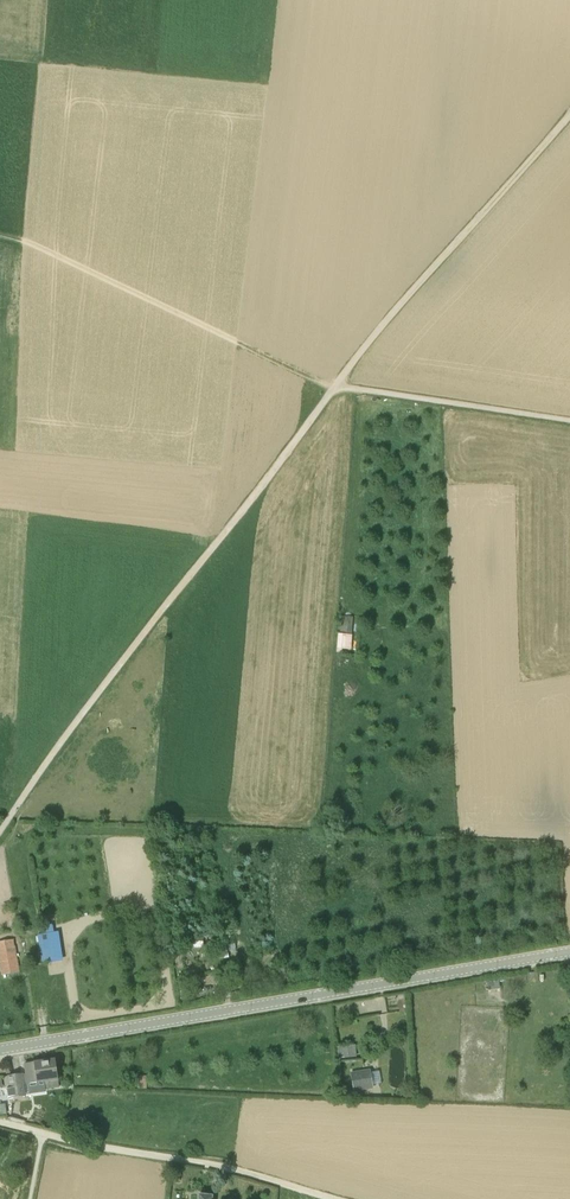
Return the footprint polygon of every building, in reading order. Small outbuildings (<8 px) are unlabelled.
[(340,616),(338,634),(352,635),(353,617),(340,616)] [(20,972),(13,940),(0,942),(0,968),(1,975),(20,972)] [(37,1083),(43,1082),(44,1088),(54,1087),(54,1088),(59,1087),(58,1080),(59,1080),(56,1060),(24,1064),(27,1084),(37,1083)] [(369,1072),(354,1074),(355,1083),(370,1080),(369,1072)] [(7,1100),(25,1097),(22,1075),(9,1076),(11,1088),(5,1088),(7,1100)]
